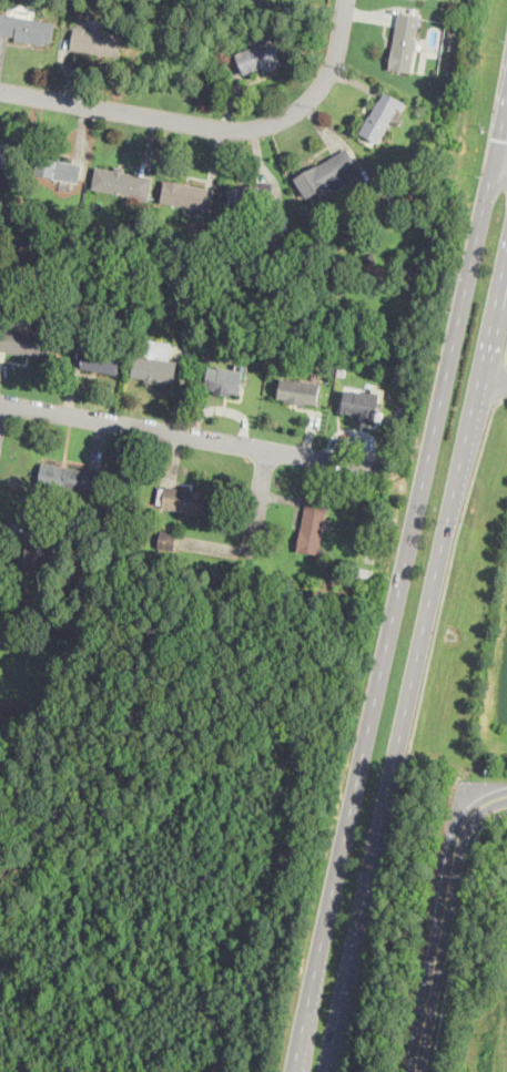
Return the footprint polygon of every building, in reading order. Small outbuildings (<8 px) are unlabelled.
[(388,69),(412,73),(420,14),(397,11),(388,69)] [(54,21),(0,12),(0,32),(14,34),(13,39),(42,44),(43,40),(51,41),(54,21)] [(119,57),(123,33),(102,30),(103,19),(87,17),(87,20),(74,18),(70,49),(119,57)] [(283,64),(274,37),(235,49),(243,76),(283,64)] [(357,133),(379,146),(406,101),(383,88),(357,133)] [(13,142),(0,141),(0,165),(10,166),(13,142)] [(294,176),(307,198),(329,185),(333,191),(362,173),(345,145),(294,176)] [(82,162),(42,155),(39,176),(79,183),(82,162)] [(91,187),(149,198),(152,176),(123,171),(124,166),(115,165),(114,169),(95,165),(91,187)] [(160,203),(212,211),(215,187),(163,178),(160,203)] [(257,182),(227,187),(232,210),(276,202),(272,182),(257,184),(257,182)] [(0,326),(0,349),(49,357),(53,334),(0,326)] [(131,375),(174,381),(178,358),(169,357),(171,341),(138,337),(131,375)] [(116,374),(121,351),(84,344),(80,366),(116,374)] [(205,387),(214,389),(214,391),(230,395),(231,391),(240,392),(243,369),(220,366),(220,367),(209,366),(205,387)] [(320,382),(281,376),(276,399),(316,406),(320,382)] [(377,419),(382,394),(345,387),(341,412),(377,419)] [(99,494),(102,471),(41,461),(38,486),(99,494)] [(206,513),(211,491),(160,482),(155,504),(206,513)] [(321,553),(329,497),(307,492),(297,550),(321,553)] [(22,568),(45,572),(52,529),(31,524),(22,568)] [(178,532),(161,528),(158,544),(174,549),(178,532)]
